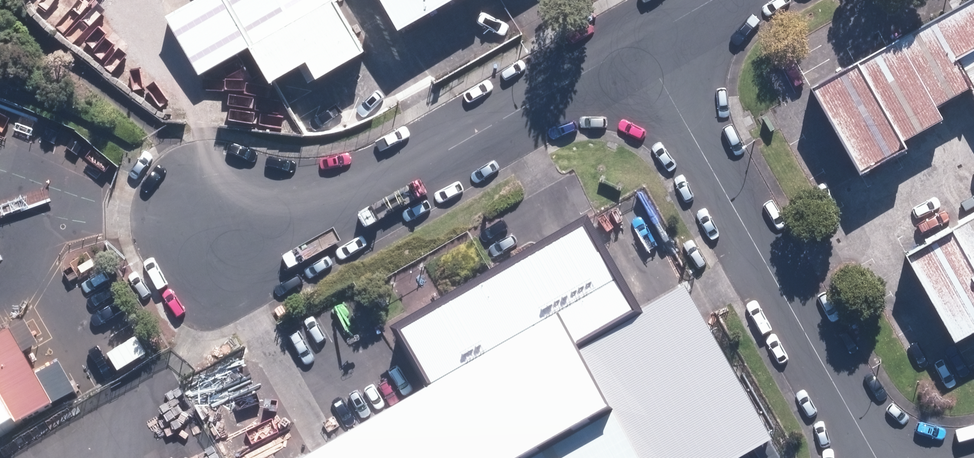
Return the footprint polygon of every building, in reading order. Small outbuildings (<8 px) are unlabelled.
[(359,69),(322,0),(221,0),(281,111),(359,69)] [(450,0),(388,0),(403,26),(450,0)] [(810,85),(855,167),(972,104),(973,108),(973,0),(967,0),(810,85)] [(904,256),(947,336),(973,322),(973,218),(904,256)] [(558,314),(575,345),(639,310),(590,221),(396,327),(429,385),(558,314)] [(297,457),(740,457),(772,440),(685,285),(639,310),(575,345),(558,314),(429,385),(297,457)] [(48,402),(6,330),(0,333),(0,429),(48,402)]
